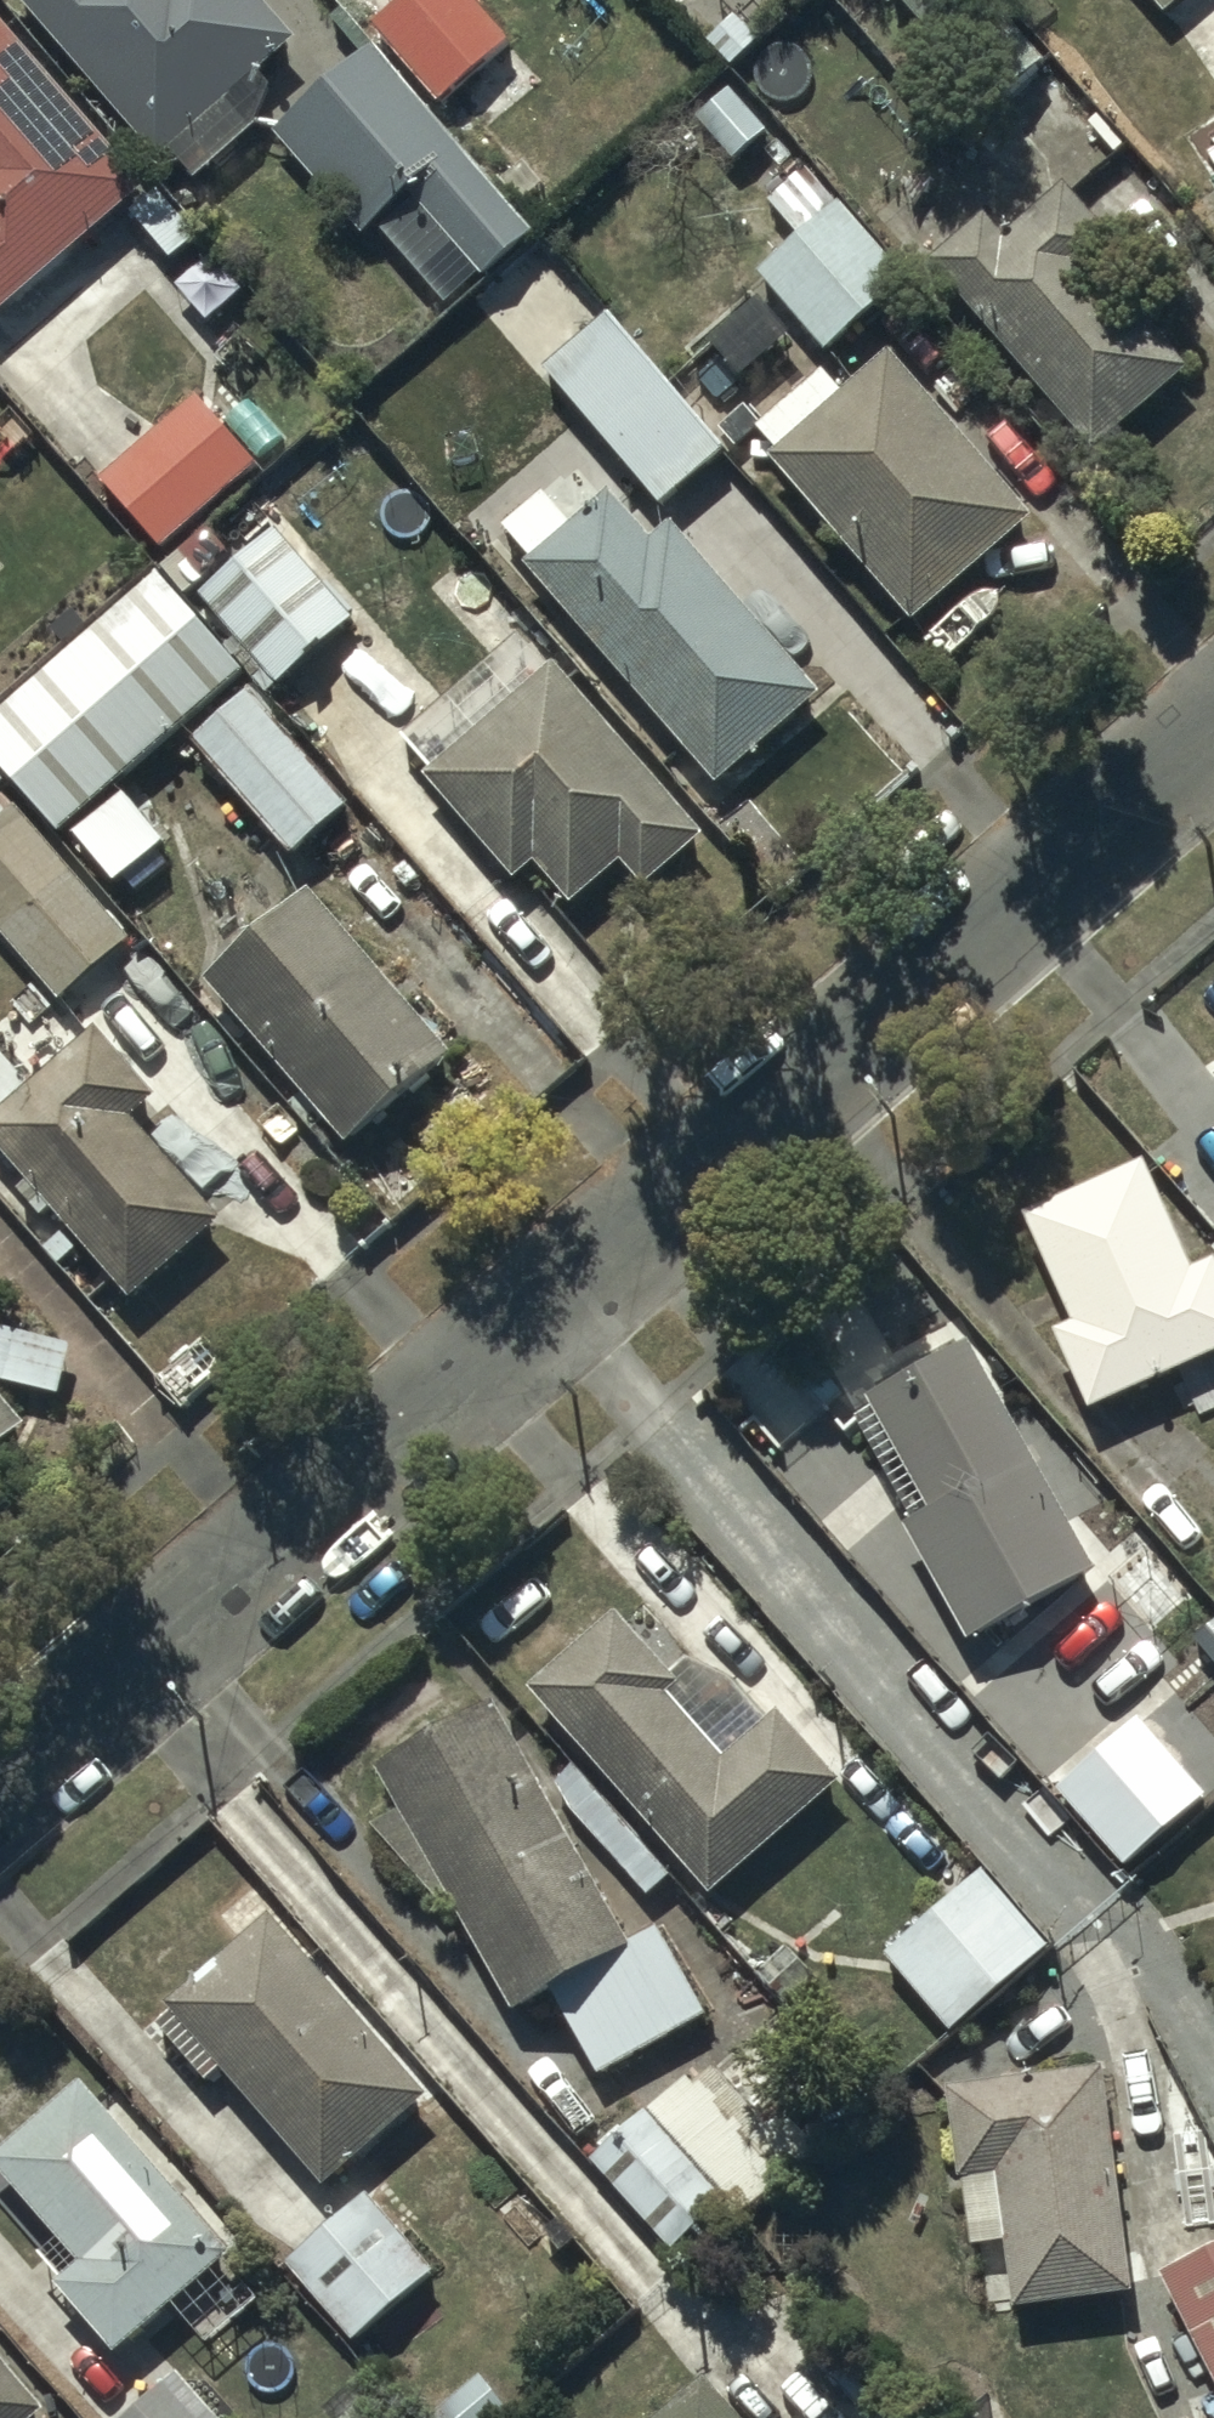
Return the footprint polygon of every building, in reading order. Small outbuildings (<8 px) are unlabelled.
[(159,164),(170,155),(195,184),(259,130),(233,99),(296,46),(257,0),(19,0),(159,164)] [(375,28),(437,103),(507,44),(470,0),(408,0),(375,28)] [(993,112),(1050,62),(996,0),(895,0),(993,112)] [(1163,17),(1183,0),(1149,0),(1163,17)] [(735,15),(706,42),(733,69),(762,43),(735,15)] [(0,25),(0,314),(143,190),(0,25)] [(375,47),(272,133),(362,237),(410,195),(482,279),(536,232),(375,47)] [(798,242),(759,275),(793,316),(781,326),(802,351),(814,341),(825,354),(908,284),(810,168),(767,204),(798,242)] [(984,218),(929,266),(1092,452),(1184,372),(1093,268),(1118,246),(1068,187),(1005,242),(984,218)] [(605,321),(544,374),(660,508),(721,455),(605,321)] [(773,453),(767,459),(911,626),(1033,520),(892,357),(842,400),(821,376),(755,432),(773,453)] [(255,469),(193,399),(98,483),(160,553),(255,469)] [(530,560),(524,564),(719,787),(821,697),(673,527),(653,545),(608,493),(572,524),(544,492),(502,528),(530,560)] [(352,621),(273,533),(198,601),(242,650),(233,658),(268,696),(352,621)] [(58,835),(242,675),(156,576),(0,712),(0,767),(58,835)] [(641,890),(702,836),(556,668),(549,673),(519,638),(399,742),(427,775),(422,779),(513,884),(534,866),(572,909),(621,867),(641,890)] [(350,806),(245,691),(187,744),(292,859),(350,806)] [(166,845),(120,792),(70,837),(116,889),(166,845)] [(58,1003),(129,940),(0,794),(0,937),(58,1003)] [(305,893),(204,979),(347,1145),(448,1059),(305,893)] [(129,1120),(152,1100),(94,1035),(32,1089),(0,1053),(0,1157),(25,1185),(15,1194),(40,1221),(50,1212),(128,1301),(218,1222),(129,1120)] [(1022,1221),(1071,1324),(1053,1332),(1090,1412),(1213,1353),(1213,1268),(1197,1276),(1143,1164),(1022,1221)] [(57,1395),(68,1348),(0,1332),(0,1382),(57,1395)] [(903,1529),(966,1644),(1091,1576),(965,1347),(867,1400),(872,1409),(855,1419),(913,1523),(903,1529)] [(27,1423),(0,1394),(0,1448),(27,1423)] [(711,1900),(835,1782),(773,1716),(760,1728),(698,1663),(679,1681),(613,1611),(524,1696),(583,1759),(548,1792),(649,1898),(680,1868),(711,1900)] [(374,1775),(397,1815),(371,1828),(434,1906),(447,1899),(515,2020),(553,1998),(601,2081),(708,2019),(657,1931),(629,1947),(491,1708),(374,1775)] [(1139,1721),(1053,1793),(1119,1871),(1205,1798),(1139,1721)] [(1050,1952),(978,1876),(886,1962),(957,2038),(1050,1952)] [(429,2097),(270,1918),(164,2011),(169,2016),(155,2029),(206,2087),(220,2075),(323,2190),(429,2097)] [(1101,2069),(944,2089),(956,2183),(997,2177),(1014,2312),(1131,2297),(1101,2069)] [(0,2157),(0,2177),(56,2242),(38,2257),(60,2282),(53,2288),(112,2357),(171,2307),(208,2350),(261,2305),(225,2263),(231,2258),(84,2085),(0,2157)] [(644,2116),(590,2165),(677,2261),(731,2212),(644,2116)] [(365,2200),(285,2267),(352,2347),(432,2279),(365,2200)] [(1158,2277),(1213,2387),(1213,2249),(1158,2277)] [(42,2414),(0,2364),(0,2417),(37,2417),(42,2414)] [(177,2365),(121,2417),(228,2417),(177,2365)] [(479,2369),(438,2401),(452,2417),(488,2417),(506,2404),(479,2369)] [(664,2417),(732,2417),(704,2384),(664,2417)]
